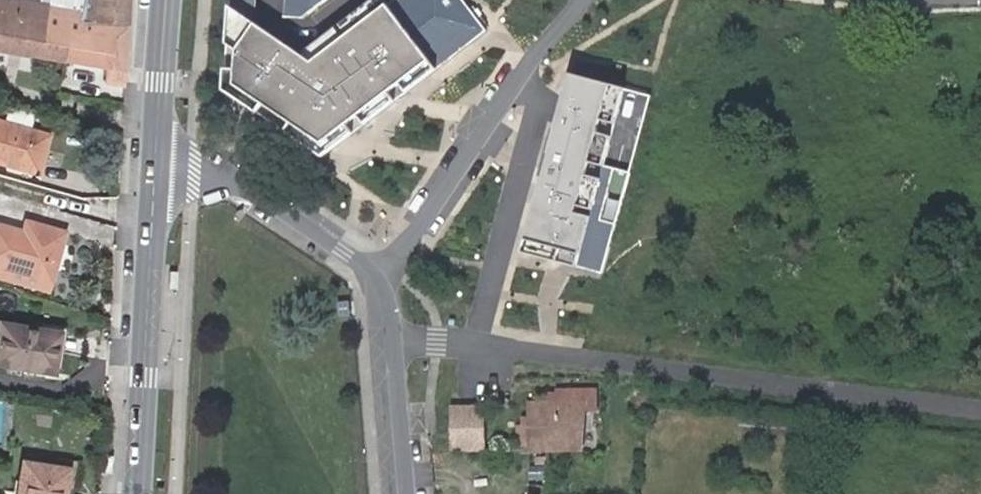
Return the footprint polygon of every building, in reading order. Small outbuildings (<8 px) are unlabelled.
[(64,61),(68,32),(41,27),(44,5),(7,0),(0,0),(0,50),(64,61)] [(44,5),(79,11),(81,0),(45,0),(44,5)] [(79,11),(78,17),(127,26),(128,0),(81,0),(79,11)] [(323,156),(428,74),(485,31),(462,0),(232,0),(225,90),(323,156)] [(68,32),(64,61),(105,69),(125,72),(127,26),(78,17),(79,11),(44,5),(41,27),(68,32)] [(104,85),(124,89),(125,72),(105,69),(104,85)] [(571,75),(523,253),(602,274),(652,97),(571,75)] [(38,176),(50,137),(29,130),(33,114),(7,106),(3,122),(0,121),(0,164),(38,176)] [(51,283),(56,268),(51,266),(55,251),(60,252),(65,235),(29,224),(26,235),(0,227),(0,278),(48,293),(51,283)] [(62,262),(71,265),(80,235),(70,232),(62,262)] [(351,302),(342,302),(343,316),(352,316),(351,302)] [(59,333),(0,324),(0,365),(53,373),(59,333)] [(549,452),(579,452),(584,405),(594,405),(594,388),(550,388),(549,405),(530,404),(530,419),(530,426),(522,426),(515,426),(516,452),(530,452),(549,452)] [(483,406),(453,406),(453,454),(483,453),(483,406)] [(548,477),(547,459),(529,458),(529,476),(548,477)] [(57,479),(14,475),(12,493),(55,493),(57,479)]
